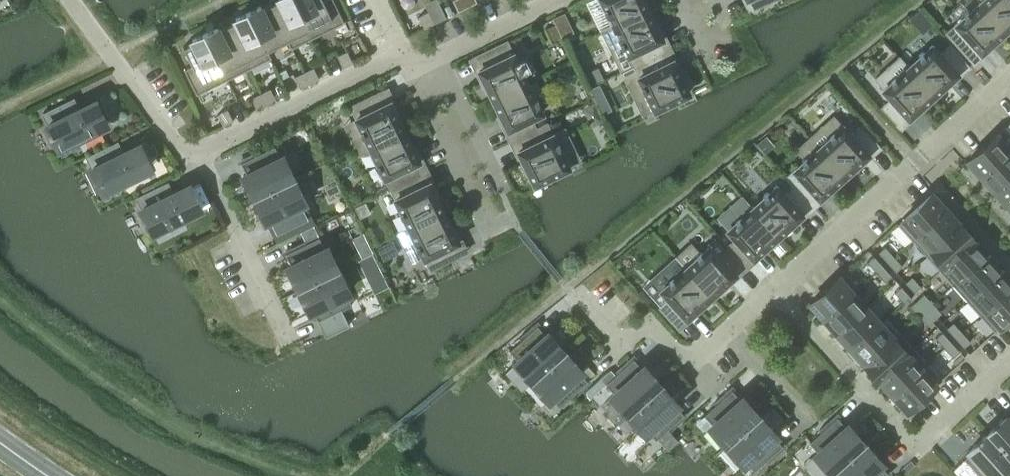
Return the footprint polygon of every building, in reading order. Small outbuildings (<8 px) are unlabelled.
[(295,0),(277,0),(270,3),(288,39),(287,40),(291,48),(313,36),(295,0)] [(313,36),(344,21),(334,0),(295,0),(313,36)] [(464,0),(452,0),(458,11),(467,6),(464,0)] [(604,39),(651,15),(643,0),(599,0),(603,7),(602,8),(604,12),(605,11),(612,25),(600,31),(604,39)] [(754,8),(771,0),(750,0),(754,8)] [(980,2),(1005,30),(1009,26),(1009,0),(982,0),(980,2)] [(1005,30),(980,2),(968,13),(967,12),(963,15),(964,16),(945,33),(970,59),(979,51),(981,52),(1005,30)] [(260,5),(248,12),(266,50),(267,49),(287,40),(288,39),(270,3),(261,8),(260,5)] [(434,22),(428,11),(418,15),(424,27),(434,22)] [(236,20),(227,24),(248,68),(271,57),(267,49),(266,50),(248,12),(235,18),(236,20)] [(553,18),(562,36),(573,31),(564,12),(553,18)] [(622,45),(633,66),(665,49),(660,39),(662,38),(651,15),(604,39),(609,47),(619,42),(621,45),(622,45)] [(552,41),(562,36),(556,23),(545,28),(552,41)] [(248,68),(227,24),(218,29),(217,27),(204,33),(227,79),(248,68)] [(227,79),(204,33),(192,39),(193,41),(183,46),(192,64),(184,68),(196,94),(227,79)] [(478,69),(493,99),(527,82),(520,67),(522,67),(519,62),(518,63),(507,40),(474,56),(480,68),(478,69)] [(899,56),(898,57),(933,95),(957,73),(956,72),(966,63),(950,45),(940,54),(932,45),(923,53),(922,52),(918,55),(919,56),(908,66),(899,56)] [(665,49),(633,66),(639,76),(627,82),(636,101),(648,95),(656,109),(690,92),(673,58),(671,60),(665,49)] [(347,50),(337,55),(342,67),(352,62),(347,50)] [(933,95),(898,57),(885,68),(893,77),(891,80),(892,81),(883,89),(891,98),(881,107),(897,125),(907,116),(908,118),(933,95)] [(313,67),(304,71),(309,83),(319,78),(313,67)] [(309,83),(304,71),(294,76),(300,88),(309,83)] [(509,128),(515,138),(547,122),(536,127),(531,117),(542,112),(537,101),(538,100),(536,96),(535,97),(527,82),(493,99),(507,129),(509,128)] [(589,89),(596,103),(606,99),(599,84),(589,89)] [(260,92),(266,104),(276,99),(270,88),(260,92)] [(370,148),(370,147),(404,130),(390,100),(388,101),(382,90),(350,106),(361,128),(359,129),(361,132),(350,137),(358,154),(370,148)] [(266,104),(260,92),(251,97),(257,109),(266,104)] [(47,124),(58,147),(104,125),(92,101),(73,111),(68,99),(43,112),(48,123),(47,124)] [(223,125),(233,120),(227,109),(218,114),(223,125)] [(515,138),(520,149),(518,150),(534,183),(568,166),(561,151),(574,145),(565,127),(552,133),(547,122),(515,138)] [(822,126),(810,137),(845,175),(868,154),(867,152),(877,143),(860,125),(851,134),(843,125),(834,133),(833,132),(830,134),(822,126)] [(1004,127),(967,160),(982,176),(1009,150),(1009,134),(1004,127)] [(370,148),(377,162),(376,162),(378,166),(379,166),(389,187),(422,172),(417,161),(419,160),(404,130),(370,147),(370,148)] [(756,140),(764,150),(773,143),(765,133),(756,140)] [(802,161),(785,177),(809,204),(818,196),(819,198),(845,175),(810,137),(796,149),(804,158),(801,160),(802,161)] [(90,167),(102,190),(148,168),(136,145),(117,154),(112,143),(87,155),(92,166),(90,167)] [(242,175),(254,197),(293,178),(282,156),(279,157),(274,146),(240,162),(245,173),(242,175)] [(982,176),(996,192),(1009,179),(1009,150),(982,176)] [(396,232),(397,233),(443,211),(429,181),(427,182),(422,172),(389,187),(400,209),(398,209),(400,213),(402,213),(409,227),(396,232)] [(764,196),(752,207),(777,236),(802,213),(801,212),(809,204),(785,177),(784,178),(792,187),(784,194),(776,185),(767,193),(766,192),(763,195),(764,196)] [(293,178),(254,197),(265,220),(267,219),(273,230),(307,213),(301,202),(304,201),(293,178)] [(996,192),(1009,207),(1009,206),(1009,179),(996,192)] [(140,208),(152,231),(197,209),(186,186),(167,195),(162,184),(136,196),(142,207),(140,208)] [(932,192),(897,223),(911,239),(946,208),(932,192)] [(366,201),(356,206),(361,216),(371,211),(366,201)] [(735,239),(726,247),(742,264),(751,256),(753,258),(777,236),(752,207),(739,218),(738,217),(735,220),(736,221),(727,229),(735,239)] [(946,208),(911,239),(926,255),(960,224),(946,208)] [(443,211),(397,233),(404,249),(415,244),(417,247),(418,246),(429,269),(461,253),(456,241),(458,241),(443,211)] [(960,224),(926,255),(939,270),(974,239),(960,224)] [(287,266),(298,289),(337,270),(326,247),(324,248),(318,237),(284,253),(290,265),(287,266)] [(974,239),(939,270),(953,285),(987,254),(974,239)] [(392,241),(374,249),(381,263),(398,254),(392,241)] [(697,256),(685,268),(710,296),(736,273),(734,272),(742,264),(726,247),(718,254),(710,245),(701,253),(700,252),(696,255),(697,256)] [(885,246),(878,252),(887,262),(893,256),(885,246)] [(987,254),(953,285),(967,300),(1001,269),(987,254)] [(372,255),(358,261),(374,295),(388,288),(372,255)] [(874,256),(867,262),(876,272),(882,266),(874,256)] [(893,256),(887,262),(895,272),(902,266),(893,256)] [(882,266),(876,272),(884,281),(891,275),(882,266)] [(710,296),(685,268),(673,278),(672,277),(669,280),(669,281),(660,289),(669,299),(659,307),(675,325),(685,316),(686,318),(710,296)] [(967,300),(980,315),(1009,288),(1009,279),(1001,269),(967,300)] [(337,270),(298,289),(309,311),(312,310),(324,335),(348,324),(341,310),(351,305),(346,294),(348,292),(337,270)] [(844,271),(810,302),(824,318),(858,287),(844,271)] [(905,282),(914,292),(921,286),(912,276),(905,282)] [(910,296),(901,286),(894,292),(903,302),(910,296)] [(858,287),(824,318),(838,333),(867,307),(854,293),(859,288),(858,287)] [(980,315),(994,331),(1009,317),(1009,288),(980,315)] [(924,293),(917,299),(926,309),(933,303),(924,293)] [(910,305),(919,315),(926,309),(917,299),(910,305)] [(933,303),(926,309),(934,319),(941,312),(933,303)] [(867,307),(838,333),(852,349),(881,322),(867,307)] [(926,309),(919,315),(927,325),(934,319),(926,309)] [(881,322),(852,349),(866,364),(900,333),(899,332),(894,337),(881,322)] [(953,322),(946,328),(955,337),(962,332),(953,322)] [(514,362),(531,381),(564,351),(547,333),(544,335),(536,326),(508,351),(517,360),(514,362)] [(942,332),(935,338),(944,347),(951,341),(942,332)] [(962,332),(955,337),(964,347),(970,341),(962,332)] [(900,333),(866,364),(879,379),(913,348),(900,333)] [(951,341),(944,347),(953,357),(959,351),(951,341)] [(913,348),(879,379),(893,394),(927,363),(913,348)] [(564,351),(531,381),(548,400),(551,398),(559,407),(587,381),(578,372),(581,370),(564,351)] [(611,395),(628,414),(660,385),(643,366),(641,368),(633,359),(605,384),(613,393),(611,395)] [(927,363),(893,394),(907,410),(941,379),(927,363)] [(660,385),(628,414),(645,433),(647,431),(655,440),(683,415),(675,405),(677,403),(660,385)] [(710,427),(727,445),(759,416),(742,397),(740,399),(732,390),(731,391),(704,415),(712,424),(710,427)] [(759,416),(727,445),(744,464),(746,462),(754,471),(781,446),(782,445),(774,436),(776,434),(759,416)] [(987,433),(1009,459),(1009,416),(1008,418),(1006,416),(987,433)] [(815,453),(832,472),(865,443),(848,424),(845,426),(838,417),(837,418),(809,442),(818,451),(815,453)] [(952,468),(959,475),(1005,475),(1009,471),(1009,459),(987,433),(968,450),(970,452),(952,468)] [(799,442),(793,447),(796,451),(802,446),(799,442)] [(832,472),(836,475),(884,475),(887,473),(887,472),(879,463),(882,461),(865,443),(832,472)] [(911,460),(901,469),(905,473),(915,465),(911,460)]
